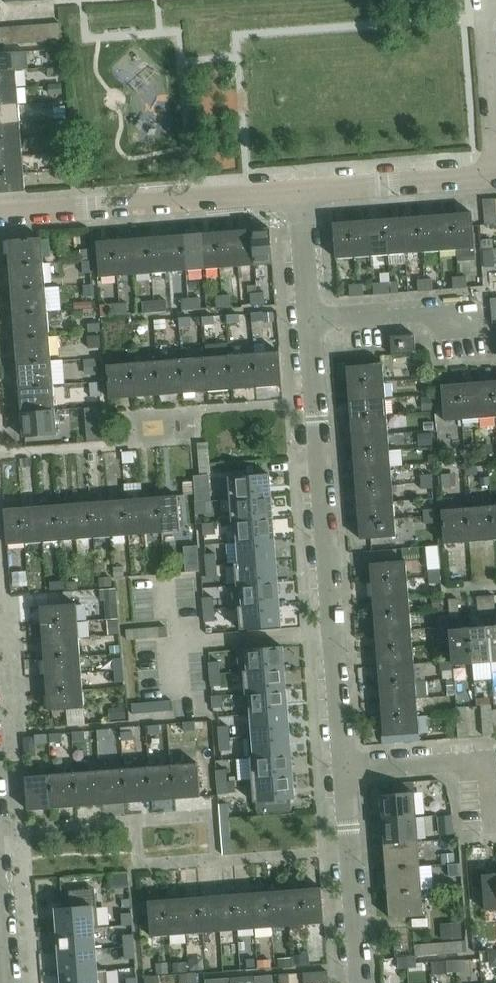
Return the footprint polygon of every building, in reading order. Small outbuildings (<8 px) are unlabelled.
[(62,41),(61,24),(0,28),(1,46),(62,41)] [(58,50),(48,50),(49,61),(59,60),(58,50)] [(16,70),(15,53),(0,54),(0,72),(16,70)] [(61,77),(60,69),(48,70),(49,78),(61,77)] [(0,72),(0,89),(18,88),(16,70),(0,72)] [(62,94),(62,86),(50,87),(50,95),(62,94)] [(0,89),(0,106),(19,105),(18,88),(0,89)] [(0,106),(0,124),(20,122),(19,105),(0,106)] [(65,131),(65,121),(52,122),(53,132),(65,131)] [(0,124),(0,141),(22,140),(20,122),(0,124)] [(0,141),(0,159),(23,157),(22,140),(0,141)] [(68,167),(67,156),(55,156),(56,168),(68,167)] [(0,159),(0,176),(24,174),(23,157),(0,159)] [(69,178),(68,171),(68,170),(56,172),(57,179),(69,178)] [(0,176),(0,194),(26,192),(24,174),(0,176)] [(495,199),(484,200),(486,224),(495,224),(495,211),(495,199)] [(472,213),(455,214),(458,250),(459,260),(476,259),(472,213)] [(458,250),(455,214),(438,216),(441,251),(458,250)] [(441,251),(438,216),(420,217),(423,253),(441,251)] [(423,253),(420,217),(403,218),(406,254),(423,253)] [(406,254),(403,218),(386,220),(388,255),(406,254)] [(388,255),(386,220),(369,221),(371,257),(388,255)] [(371,257),(369,221),(351,222),(354,258),(371,257)] [(354,258),(351,222),(334,223),(337,259),(354,258)] [(273,264),(270,229),(252,230),(255,266),(273,264)] [(255,266),(252,230),(236,231),(239,267),(255,266)] [(239,267),(236,231),(218,233),(221,269),(239,267)] [(221,269),(218,233),(203,234),(206,270),(221,269)] [(206,270),(203,234),(186,235),(189,271),(206,270)] [(189,271),(186,235),(169,237),(172,272),(189,271)] [(172,272),(169,237),(150,238),(152,274),(172,272)] [(42,238),(8,241),(10,266),(44,264),(42,238)] [(152,274),(150,238),(131,239),(133,275),(152,274)] [(133,275),(131,239),(116,241),(118,277),(133,275)] [(494,250),(493,240),(482,241),(483,250),(494,250)] [(118,277),(116,241),(97,242),(100,278),(118,277)] [(46,288),(44,264),(10,266),(12,290),(46,288)] [(433,291),(433,280),(425,280),(426,291),(433,291)] [(399,293),(398,282),(390,283),(391,294),(399,293)] [(364,296),(364,285),(356,285),(357,296),(364,296)] [(93,286),(84,287),(85,298),(93,298),(93,286)] [(48,312),(46,288),(12,290),(14,315),(48,312)] [(266,304),(265,293),(257,294),(258,305),(266,304)] [(224,308),(223,296),(216,297),(217,308),(224,308)] [(231,307),(230,296),(223,296),(224,308),(231,307)] [(201,309),(200,298),(191,299),(192,310),(201,309)] [(192,310),(191,299),(182,300),(183,311),(192,310)] [(167,312),(166,301),(155,302),(155,313),(167,312)] [(155,313),(155,302),(143,302),(144,314),(155,313)] [(50,337),(48,312),(14,315),(16,340),(50,337)] [(192,327),(191,318),(179,319),(180,328),(192,327)] [(64,382),(63,335),(54,335),(55,383),(64,382)] [(416,354),(415,335),(391,337),(392,356),(416,354)] [(52,362),(50,337),(16,340),(18,365),(52,362)] [(283,386),(280,352),(254,354),(257,388),(283,386)] [(257,388),(254,354),(230,356),(233,390),(257,388)] [(233,390),(230,356),(206,358),(209,392),(233,390)] [(209,392),(206,358),(182,360),(185,394),(209,392)] [(185,394),(182,360),(157,362),(160,396),(185,394)] [(54,387),(52,362),(18,365),(20,389),(54,387)] [(160,396),(157,362),(132,364),(134,398),(160,396)] [(134,398),(132,364),(107,366),(110,399),(134,398)] [(385,382),(383,364),(347,367),(349,385),(385,382)] [(423,367),(413,368),(414,377),(424,377),(423,367)] [(386,400),(385,382),(349,385),(350,403),(386,400)] [(493,382),(477,383),(480,419),(495,418),(495,416),(493,382)] [(480,419),(477,383),(460,384),(463,420),(480,419)] [(463,420),(460,384),(442,386),(445,422),(463,420)] [(56,411),(54,387),(20,389),(22,413),(56,411)] [(387,417),(386,400),(350,403),(352,420),(387,417)] [(103,406),(87,407),(88,439),(104,439),(103,406)] [(57,435),(56,411),(22,413),(24,438),(57,435)] [(389,436),(387,417),(352,420),(353,438),(389,436)] [(432,435),(418,436),(418,448),(432,447),(432,435)] [(390,453),(389,436),(353,438),(354,456),(390,453)] [(210,474),(208,443),(199,444),(201,475),(210,474)] [(391,469),(390,453),(354,456),(356,472),(391,469)] [(437,456),(428,457),(429,465),(437,465),(437,456)] [(30,459),(19,460),(20,469),(31,468),(30,459)] [(393,486),(391,469),(356,472),(357,489),(393,486)] [(269,474),(228,478),(230,500),(271,496),(269,474)] [(433,483),(432,475),(421,476),(422,483),(433,483)] [(193,484),(184,484),(185,497),(194,496),(193,484)] [(394,502),(393,486),(357,489),(358,505),(394,502)] [(178,496),(159,497),(162,533),(181,532),(178,496)] [(271,496),(230,500),(232,521),(237,521),(273,518),(271,496)] [(162,533),(159,497),(142,499),(145,535),(162,533)] [(145,535),(142,499),(125,500),(127,536),(145,535)] [(127,536),(125,500),(108,501),(111,537),(127,536)] [(111,537),(108,501),(91,503),(94,539),(111,537)] [(395,520),(394,502),(358,505),(359,523),(395,520)] [(94,539),(91,503),(74,504),(77,540),(94,539)] [(205,503),(196,504),(196,516),(206,515),(205,503)] [(77,540),(74,504),(57,505),(60,541),(77,540)] [(60,541),(57,505),(40,507),(42,543),(60,541)] [(494,540),(491,506),(467,508),(470,542),(494,540)] [(42,543),(40,507),(22,508),(25,544),(42,543)] [(22,508),(5,510),(8,545),(25,544),(22,508)] [(470,542),(467,508),(442,510),(445,544),(470,542)] [(436,517),(435,509),(424,510),(424,517),(436,517)] [(273,518),(237,521),(238,543),(274,540),(273,518)] [(397,537),(395,520),(359,523),(361,540),(397,537)] [(213,523),(203,524),(204,536),(214,535),(213,523)] [(274,540),(238,543),(240,565),(276,562),(274,540)] [(216,555),(206,555),(207,567),(217,567),(216,555)] [(408,579),(407,561),(371,564),(372,582),(408,579)] [(240,565),(235,565),(237,587),(278,584),(276,562),(240,565)] [(216,567),(206,568),(206,580),(216,579),(216,567)] [(440,577),(440,569),(429,570),(430,577),(440,577)] [(409,598),(408,579),(372,582),(374,601),(409,598)] [(237,587),(232,587),(234,609),(239,609),(279,606),(278,584),(237,587)] [(107,617),(119,617),(119,589),(107,589),(107,617)] [(495,596),(486,597),(487,616),(495,615),(495,596)] [(487,616),(486,597),(477,598),(479,616),(487,616)] [(411,616),(409,598),(374,601),(375,618),(411,616)] [(213,599),(203,600),(204,612),(214,611),(213,599)] [(460,618),(458,599),(449,600),(450,619),(460,618)] [(81,635),(90,635),(90,622),(87,622),(86,603),(80,604),(81,635)] [(77,604),(60,605),(41,607),(42,625),(78,622),(77,604)] [(279,606),(239,609),(240,631),(281,628),(279,606)] [(214,611),(204,612),(205,624),(215,623),(214,611)] [(412,631),(411,616),(375,618),(376,634),(412,631)] [(449,628),(448,616),(437,617),(438,629),(449,628)] [(80,640),(78,622),(42,625),(44,643),(80,640)] [(168,637),(167,628),(127,631),(127,640),(168,637)] [(450,640),(449,628),(438,629),(439,641),(450,640)] [(488,628),(470,629),(472,663),(473,673),(492,672),(488,628)] [(472,663),(470,629),(451,631),(454,665),(472,663)] [(413,649),(412,631),(376,634),(378,652),(413,649)] [(81,658),(80,640),(44,643),(45,661),(81,658)] [(283,647),(237,650),(239,672),(244,672),(284,668),(283,647)] [(415,667),(413,649),(378,652),(379,670),(415,667)] [(82,676),(81,658),(45,661),(46,678),(82,676)] [(121,659),(114,660),(115,672),(124,672),(124,671),(122,659),(121,659)] [(218,661),(208,662),(209,674),(219,673),(218,661)] [(416,684),(415,667),(379,670),(380,687),(416,684)] [(284,668),(244,672),(245,694),(286,690),(284,668)] [(124,672),(115,672),(115,673),(116,684),(125,683),(124,672)] [(219,673),(209,674),(210,686),(220,685),(219,673)] [(84,692),(82,676),(46,678),(48,695),(84,692)] [(416,684),(380,687),(382,704),(418,702),(429,701),(427,684),(416,684)] [(286,690),(245,694),(247,715),(252,715),(288,712),(286,690)] [(85,708),(84,692),(48,695),(49,711),(85,708)] [(220,695),(210,696),(211,708),(221,707),(220,695)] [(174,711),(173,702),(132,705),(133,715),(174,711)] [(419,718),(418,702),(382,704),(383,721),(419,718)] [(494,736),(492,710),(491,705),(482,706),(484,737),(494,736)] [(469,738),(466,707),(457,708),(459,739),(469,738)] [(288,712),(252,715),(254,737),(289,734),(288,712)] [(420,734),(419,718),(383,721),(384,737),(420,734)] [(160,725),(146,727),(147,735),(161,734),(160,725)] [(196,725),(185,726),(185,734),(197,733),(196,725)] [(228,726),(218,726),(219,738),(229,738),(228,726)] [(131,728),(120,729),(122,741),(132,740),(131,728)] [(109,730),(97,731),(98,740),(110,738),(109,730)] [(67,744),(66,734),(49,735),(50,746),(67,744)] [(85,734),(74,735),(74,743),(86,742),(85,734)] [(254,737),(249,737),(251,759),(291,756),(289,734),(254,737)] [(36,746),(48,745),(47,736),(35,737),(36,746)] [(229,738),(219,738),(220,750),(230,750),(229,738)] [(291,756),(251,759),(252,781),(293,778),(291,756)] [(201,797),(198,764),(173,766),(176,799),(201,797)] [(176,799),(173,766),(149,767),(152,801),(176,799)] [(152,801),(149,767),(125,769),(127,803),(152,801)] [(127,803),(125,769),(100,771),(103,805),(127,803)] [(103,805),(100,771),(76,773),(78,807),(103,805)] [(227,771),(217,772),(218,784),(228,783),(227,771)] [(78,807),(76,773),(52,775),(55,809),(78,807)] [(55,809),(52,775),(26,777),(29,811),(55,809)] [(293,778),(252,781),(254,803),(295,800),(293,778)] [(228,783),(218,784),(219,796),(228,795),(228,783)] [(416,817),(415,793),(381,795),(383,820),(416,817)] [(230,819),(228,804),(219,805),(223,856),(232,855),(230,819)] [(453,814),(441,815),(442,836),(454,834),(453,814)] [(418,841),(416,817),(383,820),(384,844),(418,841)] [(420,866),(418,841),(384,844),(386,868),(420,866)] [(455,863),(455,854),(444,855),(444,864),(455,863)] [(422,890),(420,866),(386,868),(388,893),(422,890)] [(483,875),(486,911),(495,910),(495,874),(483,875)] [(462,887),(462,878),(451,879),(451,888),(462,887)] [(325,924),(322,888),(304,889),(307,925),(325,924)] [(307,925),(304,889),(287,891),(290,926),(307,925)] [(459,902),(458,889),(449,890),(450,902),(459,902)] [(424,916),(422,890),(388,893),(390,919),(424,916)] [(290,926),(287,891),(270,892),(273,928),(290,926)] [(273,928),(270,892),(253,893),(255,929),(273,928)] [(255,929),(253,893),(235,895),(238,930),(255,929)] [(238,930),(235,895),(218,896),(221,932),(238,930)] [(221,932),(218,896),(201,897),(203,933),(221,932)] [(203,933),(201,897),(183,899),(186,934),(203,933)] [(186,934),(183,899),(166,900),(169,936),(186,934)] [(169,936),(166,900),(149,901),(152,937),(169,936)] [(97,905),(56,909),(58,931),(94,928),(99,928),(97,905)] [(122,914),(123,926),(133,925),(132,913),(122,914)] [(462,923),(441,924),(442,940),(463,938),(462,923)] [(58,931),(60,953),(95,950),(94,928),(58,931)] [(134,935),(124,936),(125,948),(135,947),(134,935)] [(467,942),(415,946),(416,956),(467,952),(467,942)] [(135,947),(125,948),(125,960),(136,959),(135,947)] [(60,953),(61,974),(97,971),(95,950),(60,953)] [(417,968),(416,957),(407,958),(408,968),(417,968)] [(408,968),(407,958),(398,958),(399,969),(408,968)] [(457,972),(456,961),(447,962),(448,973),(457,972)] [(466,972),(465,961),(456,961),(457,972),(466,972)] [(61,974),(62,982),(108,982),(107,971),(97,971),(61,974)] [(184,982),(197,982),(197,973),(184,972),(184,982)] [(328,972),(304,974),(305,982),(329,982),(328,972)] [(289,975),(280,975),(280,982),(289,982),(289,975)]
